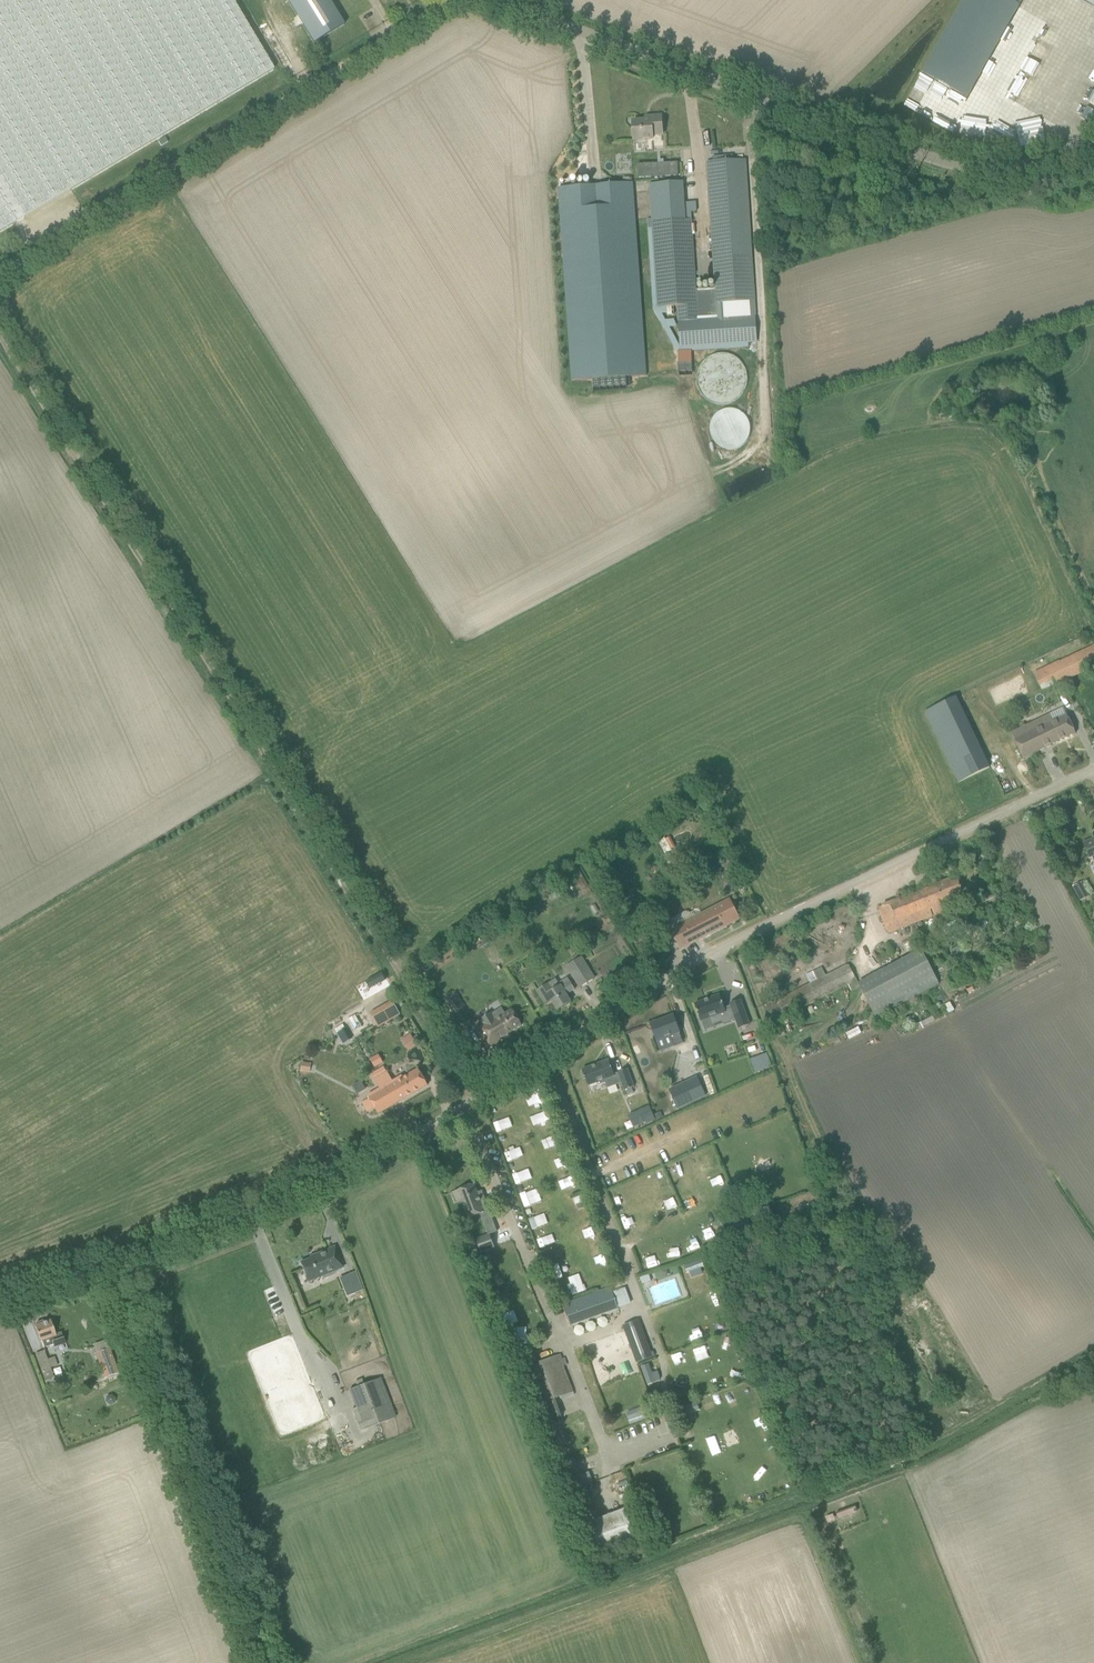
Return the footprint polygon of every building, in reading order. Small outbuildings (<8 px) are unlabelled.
[(273,69),(232,0),(0,0),(0,232),(273,69)] [(314,44),(344,25),(329,0),(287,0),(314,44)] [(922,74),(967,99),(1019,7),(1019,6),(1009,0),(963,0),(922,74)] [(1057,46),(1065,26),(1047,19),(1039,39),(1057,46)] [(1043,58),(1047,46),(1035,42),(1031,54),(1043,58)] [(643,104),(635,125),(667,137),(675,116),(643,104)] [(666,140),(666,151),(686,150),(686,139),(666,140)] [(650,184),(658,307),(677,306),(680,346),(757,341),(745,159),(707,162),(715,290),(696,292),(692,235),(698,235),(697,224),(691,225),(691,219),(686,220),(686,212),(696,211),(696,202),(682,203),(681,182),(650,184)] [(678,164),(639,166),(639,179),(679,177),(678,164)] [(593,390),(630,387),(630,377),(646,376),(633,185),(558,190),(572,381),(592,380),(593,390)] [(678,361),(691,361),(691,353),(677,353),(678,361)] [(703,400),(744,398),(742,355),(700,357),(703,400)] [(751,432),(751,431),(750,427),(749,423),(747,420),(745,417),(742,414),(738,412),(735,411),(731,410),(727,410),(722,411),(718,413),(715,416),(712,419),(710,423),(709,426),(708,431),(709,435),(710,440),(712,443),(715,447),(717,449),(720,451),(724,452),(729,453),(733,453),(737,452),(741,450),(744,447),(747,443),(749,440),(750,435),(751,432)] [(1035,675),(1040,685),(1051,680),(1054,684),(1068,678),(1093,666),(1093,647),(1047,669),(1035,675)] [(959,695),(926,709),(957,782),(990,768),(959,695)] [(1075,733),(1071,723),(1068,717),(1053,724),(1050,717),(1034,725),(1034,724),(1012,734),(1018,748),(1023,758),(1075,733)] [(671,836),(667,838),(670,846),(675,843),(671,836)] [(1090,858),(1092,857),(1093,862),(1093,839),(1093,838),(1083,843),(1090,858)] [(578,868),(572,872),(582,889),(589,885),(578,868)] [(878,908),(882,918),(888,933),(947,910),(945,902),(963,895),(960,887),(956,877),(878,908)] [(1080,901),(1089,896),(1081,882),(1072,887),(1080,901)] [(984,898),(986,905),(998,900),(995,894),(984,898)] [(670,930),(671,932),(675,939),(679,948),(680,949),(739,918),(734,909),(730,901),(713,910),(698,917),(696,916),(670,930)] [(486,940),(478,944),(480,948),(488,943),(486,940)] [(905,958),(873,975),(891,1010),(924,993),(905,958)] [(586,962),(570,972),(579,986),(594,976),(586,962)] [(841,969),(766,1006),(774,1022),(848,984),(841,969)] [(381,973),(365,981),(369,989),(385,980),(381,973)] [(575,990),(570,981),(568,978),(559,984),(556,979),(536,991),(546,1006),(553,1002),(557,1010),(570,1002),(566,995),(575,990)] [(732,1009),(725,1011),(720,995),(695,1004),(701,1021),(710,1018),(713,1025),(722,1021),(724,1024),(736,1020),(739,1029),(749,1025),(740,1000),(730,1003),(732,1009)] [(378,1028),(394,1019),(386,1005),(370,1014),(378,1028)] [(495,1020),(491,1013),(481,1020),(484,1025),(477,1030),(488,1048),(500,1040),(500,1039),(522,1025),(512,1009),(495,1020)] [(651,1024),(654,1035),(657,1040),(670,1035),(674,1045),(682,1042),(679,1032),(673,1016),(651,1024)] [(342,1032),(339,1034),(342,1039),(349,1034),(344,1025),(339,1028),(342,1032)] [(846,1034),(849,1040),(861,1034),(858,1028),(846,1034)] [(411,1034),(402,1039),(409,1050),(417,1045),(411,1034)] [(767,1053),(751,1059),(755,1072),(772,1066),(767,1053)] [(375,1067),(384,1063),(380,1054),(370,1058),(375,1067)] [(604,1082),(603,1079),(612,1076),(607,1060),(581,1069),(582,1071),(581,1072),(584,1079),(585,1079),(587,1085),(596,1082),(597,1084),(604,1082)] [(301,1062),(300,1072),(309,1073),(311,1064),(301,1062)] [(692,1066),(685,1068),(688,1079),(696,1076),(692,1066)] [(384,1067),(377,1071),(380,1076),(386,1072),(384,1067)] [(375,1108),(378,1114),(428,1085),(418,1069),(409,1074),(403,1078),(402,1075),(392,1081),(387,1072),(386,1072),(380,1076),(374,1079),(380,1088),(368,1095),(370,1099),(363,1103),(368,1112),(375,1108)] [(625,1090),(634,1087),(628,1070),(618,1073),(625,1090)] [(706,1097),(697,1077),(669,1090),(678,1109),(706,1097)] [(353,1084),(357,1093),(366,1090),(362,1081),(353,1084)] [(510,1115),(492,1122),(496,1132),(514,1125),(510,1115)] [(644,1115),(631,1121),(634,1127),(647,1121),(644,1115)] [(544,1137),(548,1150),(559,1146),(555,1133),(544,1137)] [(517,1151),(506,1154),(509,1162),(519,1159),(517,1151)] [(525,1174),(514,1178),(517,1188),(528,1184),(525,1174)] [(453,1192),(456,1202),(461,1200),(468,1219),(489,1211),(484,1196),(479,1198),(474,1184),(453,1192)] [(534,1192),(521,1196),(526,1211),(538,1206),(534,1192)] [(532,1227),(547,1222),(544,1213),(529,1218),(532,1227)] [(495,1248),(489,1234),(476,1239),(481,1253),(495,1248)] [(538,1238),(542,1245),(551,1241),(547,1234),(538,1238)] [(676,1239),(678,1250),(688,1248),(685,1237),(676,1239)] [(308,1282),(343,1267),(335,1247),(315,1254),(316,1256),(300,1263),(308,1282)] [(859,1270),(865,1268),(860,1253),(854,1255),(859,1270)] [(480,1268),(487,1265),(483,1255),(476,1257),(480,1268)] [(703,1259),(685,1263),(688,1277),(706,1273),(703,1259)] [(642,1284),(651,1281),(649,1274),(640,1277),(642,1284)] [(578,1278),(566,1281),(570,1295),(582,1292),(578,1278)] [(618,1308),(611,1287),(562,1305),(570,1325),(618,1308)] [(637,1362),(655,1356),(653,1351),(651,1352),(639,1319),(623,1325),(637,1362)] [(37,1325),(35,1326),(38,1336),(40,1341),(42,1341),(44,1348),(53,1345),(54,1348),(66,1344),(64,1337),(63,1338),(61,1332),(56,1334),(51,1320),(43,1323),(42,1321),(36,1323),(37,1325)] [(105,1377),(108,1377),(118,1373),(109,1348),(96,1353),(105,1377)] [(58,1366),(54,1357),(47,1360),(44,1351),(36,1354),(46,1381),(48,1389),(56,1387),(56,1386),(65,1383),(62,1374),(54,1377),(50,1369),(58,1366)] [(687,1363),(684,1352),(672,1356),(675,1367),(687,1363)] [(537,1406),(573,1393),(563,1366),(567,1365),(564,1358),(562,1359),(560,1355),(522,1369),(537,1406)] [(642,1366),(648,1388),(660,1385),(654,1363),(642,1366)] [(356,1407),(352,1409),(361,1431),(395,1418),(380,1378),(350,1390),(356,1407)] [(630,1423),(647,1420),(644,1407),(627,1410),(630,1423)] [(756,1427),(765,1424),(762,1413),(753,1415),(756,1427)] [(563,1463),(567,1474),(579,1470),(574,1458),(563,1463)] [(855,1506),(836,1513),(838,1518),(857,1511),(855,1506)] [(585,1526),(598,1559),(640,1543),(627,1510),(585,1526)] [(835,1520),(832,1514),(826,1517),(828,1523),(835,1520)]
